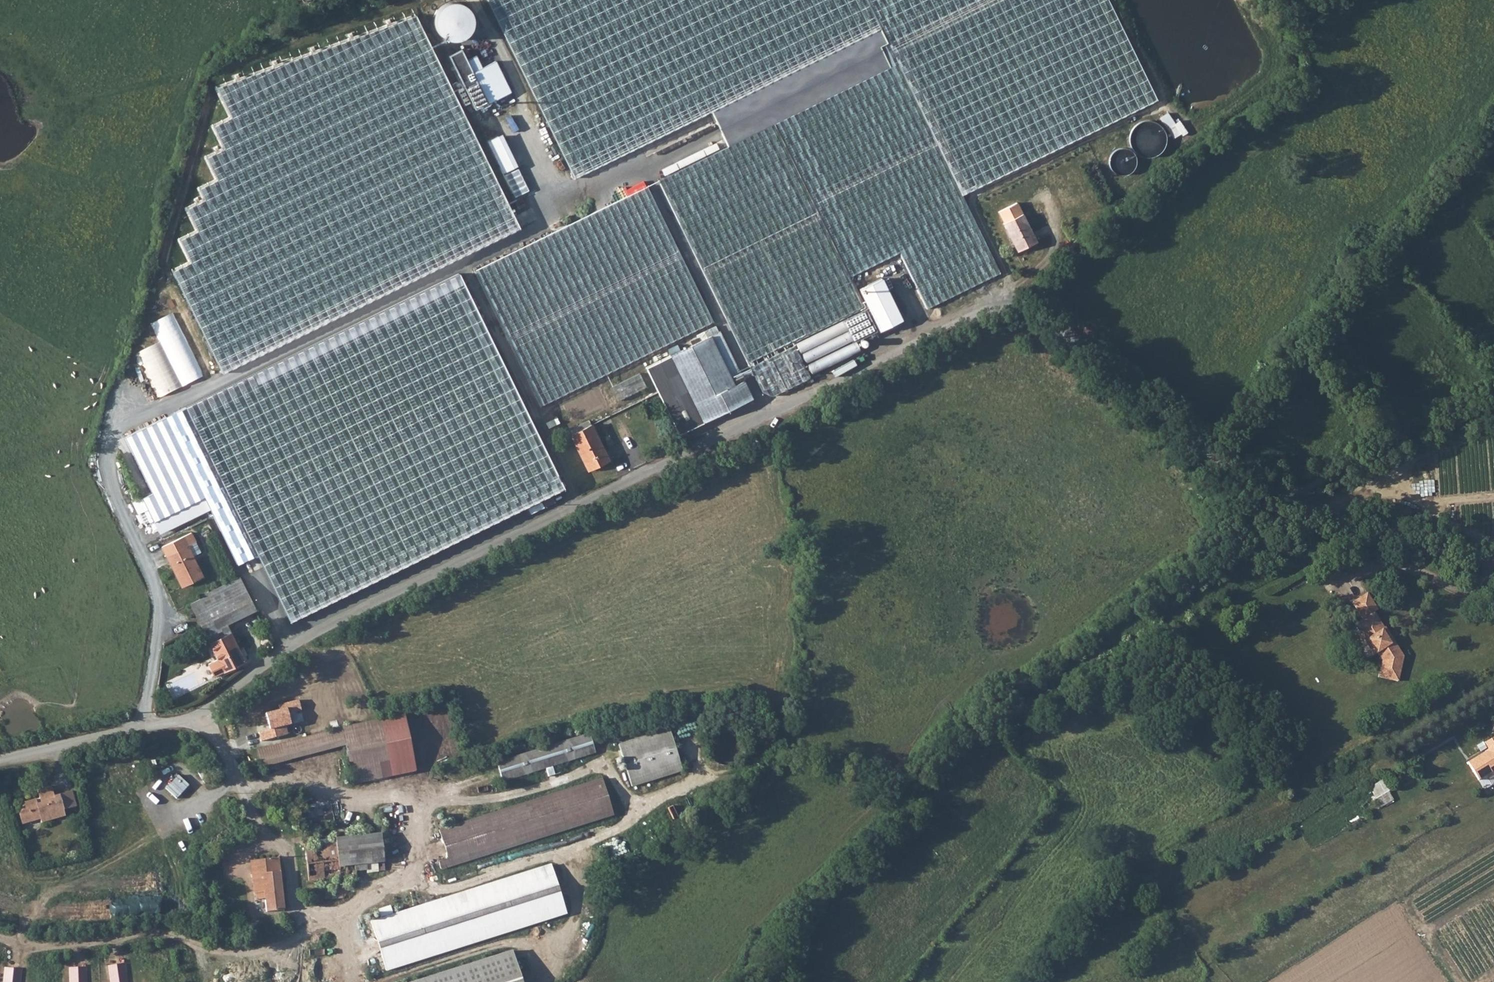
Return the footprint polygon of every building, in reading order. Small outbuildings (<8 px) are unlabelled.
[(728,146),(659,180),(749,361),(865,305),(877,332),(1000,272),(962,195),(1156,98),(1108,0),(488,0),(573,178),(711,111),(880,30),(887,43),(879,46),(888,67),(728,146)] [(440,31),(444,30),(446,42),(473,36),(466,2),(436,8),(440,31)] [(417,18),(216,86),(231,117),(213,125),(224,148),(206,157),(217,179),(199,188),(204,199),(186,208),(197,230),(179,239),(190,261),(172,270),(223,373),(519,228),(417,18)] [(880,30),(711,111),(728,146),(888,67),(879,46),(887,43),(880,30)] [(462,50),(449,56),(465,87),(475,109),(487,103),(511,92),(496,60),(482,67),(476,54),(466,59),(462,50)] [(1180,133),(1174,124),(1167,113),(1160,118),(1173,138),(1180,133)] [(1171,148),(1157,118),(1129,131),(1143,161),(1171,148)] [(505,134),(490,141),(516,197),(530,191),(505,134)] [(646,186),(475,271),(541,406),(713,321),(646,186)] [(1036,242),(1016,203),(998,211),(1003,223),(1017,251),(1036,242)] [(461,281),(349,335),(450,543),(564,487),(461,281)] [(842,321),(796,343),(812,374),(860,351),(855,339),(874,330),(863,309),(842,321)] [(160,396),(205,377),(177,312),(153,322),(162,342),(141,350),(160,396)] [(737,368),(719,331),(699,341),(691,345),(670,355),(703,422),(752,398),(737,368)] [(342,337),(108,450),(154,544),(202,520),(207,518),(213,532),(221,529),(228,543),(234,541),(235,545),(251,537),(292,620),(445,545),(342,337)] [(793,346),(786,349),(797,373),(805,369),(793,346)] [(762,390),(797,373),(786,349),(750,367),(762,390)] [(657,390),(678,434),(703,422),(670,355),(645,367),(657,390)] [(646,387),(639,373),(611,387),(618,400),(646,387)] [(588,470),(609,460),(592,425),(570,435),(588,470)] [(207,518),(202,520),(208,534),(213,532),(207,518)] [(196,542),(191,532),(162,546),(181,586),(203,576),(193,556),(188,546),(196,542)] [(188,546),(193,556),(201,552),(196,542),(188,546)] [(248,543),(245,542),(243,543),(242,544),(241,545),(240,547),(240,550),(241,552),(242,553),(244,554),(247,554),(249,553),(250,551),(251,549),(251,546),(250,544),(248,543)] [(226,624),(256,609),(240,577),(235,579),(199,597),(200,599),(190,604),(200,625),(205,634),(226,624)] [(1374,612),(1378,609),(1367,593),(1352,602),(1363,619),(1354,625),(1374,655),(1377,653),(1382,660),(1379,677),(1399,681),(1404,656),(1394,641),(1391,643),(1382,629),(1384,628),(1374,612)] [(226,624),(205,634),(209,643),(231,633),(226,624)] [(1394,641),(1385,627),(1384,628),(1382,629),(1391,643),(1394,641)] [(245,662),(231,633),(209,643),(216,658),(204,664),(212,677),(245,662)] [(341,727),(345,745),(354,783),(415,771),(404,715),(341,727)] [(262,767),(345,745),(341,727),(258,750),(262,767)] [(669,729),(618,745),(631,786),(682,770),(669,729)] [(595,752),(589,734),(497,762),(502,781),(546,768),(548,776),(555,775),(552,766),(595,752)] [(1493,746),(1493,737),(1484,743),(1488,750),(1493,746)] [(1468,762),(1478,780),(1493,770),(1493,746),(1488,750),(1468,762)] [(178,775),(166,788),(177,798),(189,785),(178,775)] [(614,815),(603,779),(439,830),(448,859),(439,862),(441,869),(614,815)] [(1382,808),(1396,801),(1385,780),(1371,787),(1382,808)] [(60,797),(55,798),(51,786),(37,790),(41,802),(37,804),(36,799),(20,803),(22,808),(19,814),(22,824),(41,819),(41,822),(65,815),(64,809),(77,805),(73,790),(59,794),(60,797)] [(382,818),(365,819),(367,835),(381,833),(384,833),(382,818)] [(377,863),(384,862),(381,833),(367,835),(328,839),(329,844),(305,847),(309,882),(324,880),(346,877),(355,876),(356,875),(356,871),(367,870),(367,873),(378,871),(377,863)] [(266,912),(284,910),(278,857),(250,861),(254,894),(258,893),(259,899),(265,899),(266,912)] [(371,922),(386,970),(566,913),(551,865),(394,915),(390,905),(379,909),(382,919),(371,922)] [(57,921),(160,913),(159,902),(129,904),(129,902),(56,908),(57,921)] [(415,981),(522,981),(512,952),(415,981)] [(107,966),(107,981),(126,981),(125,964),(107,966)] [(67,968),(68,981),(86,981),(86,967),(67,968)]
